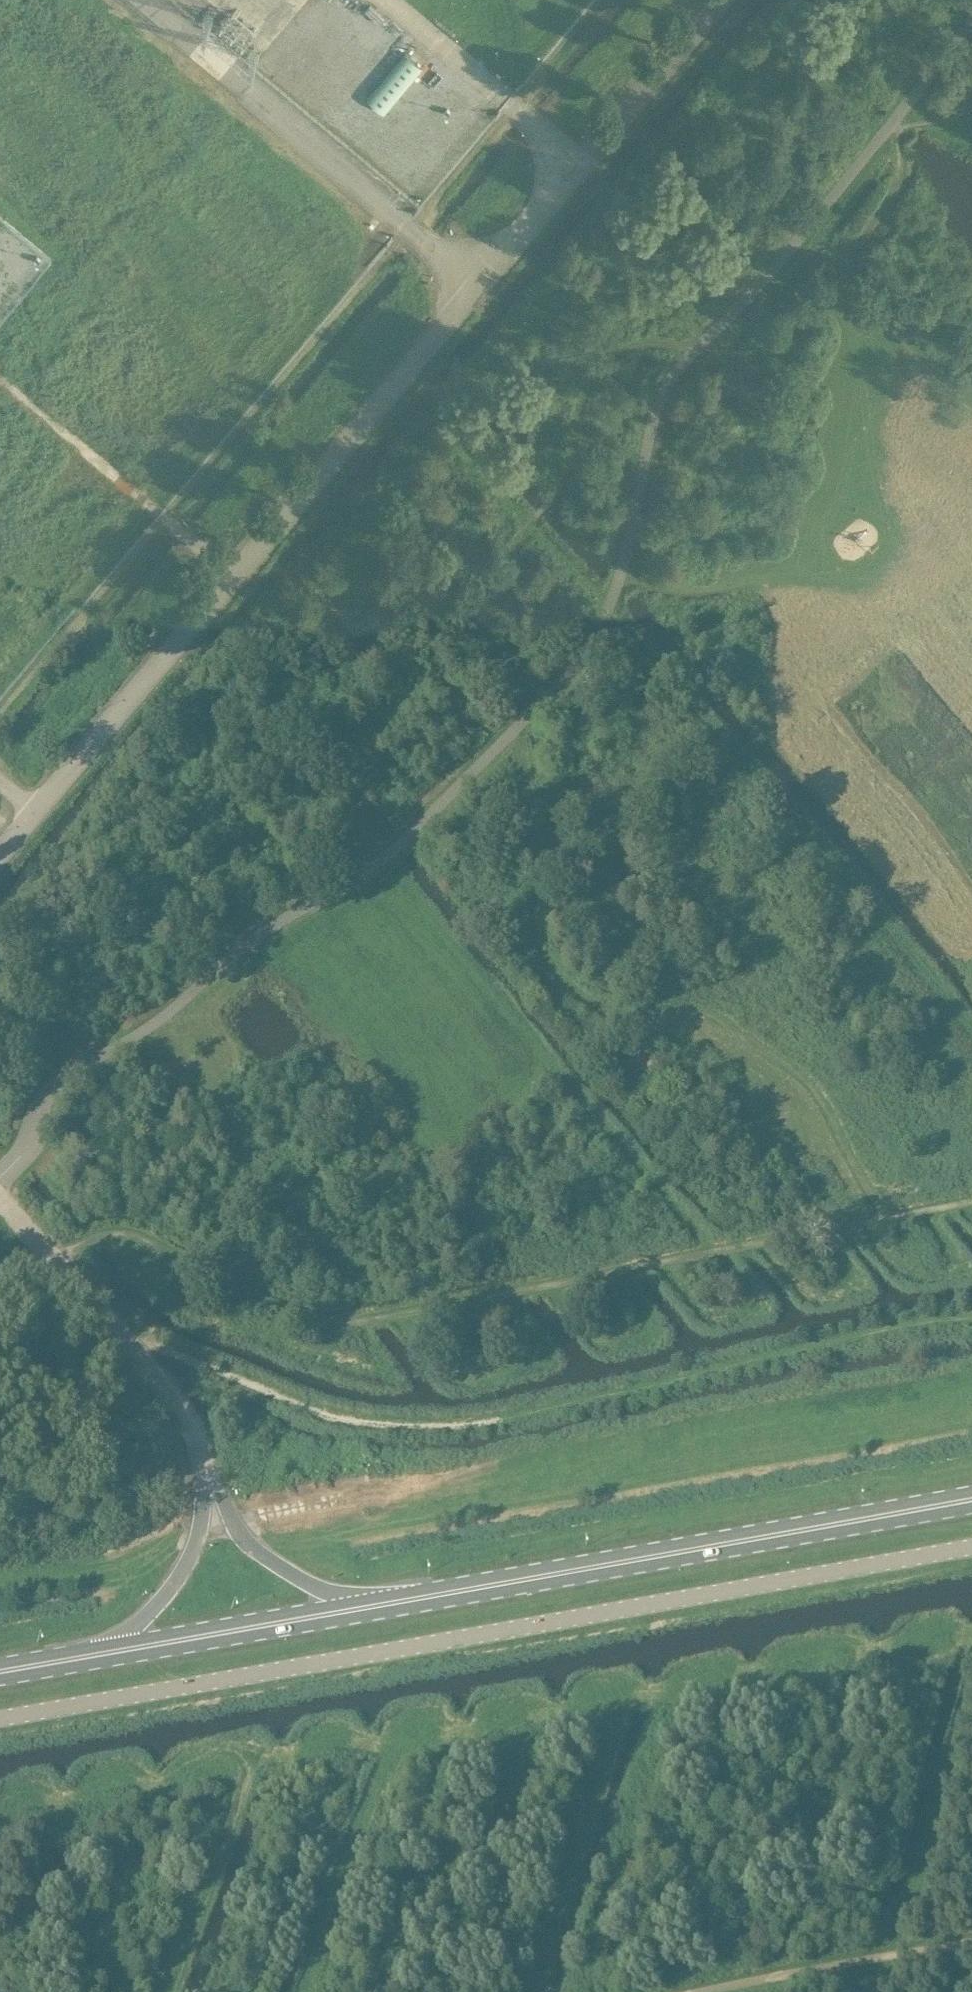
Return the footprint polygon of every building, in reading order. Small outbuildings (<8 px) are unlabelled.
[(399,51),(333,129),(358,149),(423,71),(399,51)]
